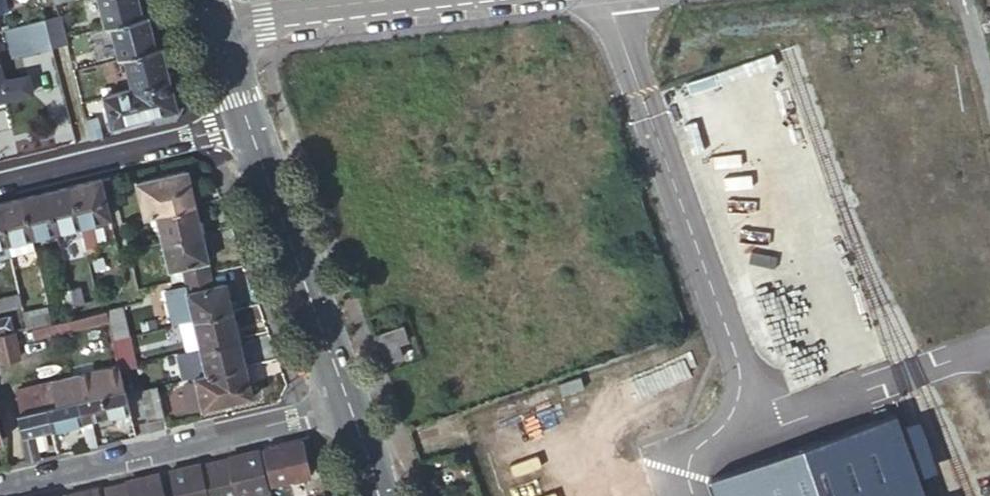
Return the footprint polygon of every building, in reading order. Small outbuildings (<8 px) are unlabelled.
[(102,27),(146,17),(146,14),(141,15),(137,0),(95,0),(102,27)] [(63,41),(56,16),(42,20),(48,45),(63,41)] [(146,17),(102,27),(102,28),(107,27),(115,59),(159,50),(159,48),(153,49),(146,17)] [(48,45),(42,20),(2,30),(9,55),(48,45)] [(159,50),(115,59),(115,61),(120,60),(128,93),(167,84),(159,50)] [(29,92),(25,76),(2,82),(0,75),(0,100),(29,92)] [(186,101),(178,81),(167,84),(128,93),(100,100),(107,127),(147,117),(149,127),(176,120),(186,101)] [(88,141),(100,139),(95,118),(83,120),(88,141)] [(136,183),(144,217),(155,215),(194,206),(185,171),(136,183)] [(111,217),(101,179),(69,187),(79,225),(111,217)] [(79,225),(69,187),(46,193),(56,230),(79,225)] [(56,230),(46,193),(21,199),(30,236),(56,230)] [(0,204),(0,215),(7,242),(30,236),(21,199),(0,204)] [(155,215),(162,242),(200,233),(194,206),(155,215)] [(200,233),(162,242),(169,270),(180,268),(183,280),(210,273),(200,233)] [(9,252),(7,242),(0,244),(0,254),(9,252)] [(210,273),(183,280),(186,294),(192,319),(231,310),(224,283),(213,285),(210,273)] [(70,290),(74,306),(85,303),(82,287),(70,290)] [(63,308),(74,306),(70,290),(59,292),(63,308)] [(22,303),(19,292),(0,296),(0,308),(22,303)] [(186,294),(176,296),(182,322),(192,319),(186,294)] [(123,305),(103,310),(106,321),(110,339),(130,334),(123,305)] [(50,322),(52,322),(48,306),(30,310),(34,326),(50,322)] [(106,321),(103,310),(77,316),(52,322),(50,322),(53,333),(106,321)] [(238,338),(231,310),(192,319),(199,347),(238,338)] [(8,332),(6,323),(13,322),(11,315),(0,317),(0,334),(8,332)] [(199,347),(192,319),(182,322),(188,350),(199,347)] [(409,320),(375,331),(385,363),(400,356),(397,343),(414,336),(409,320)] [(6,323),(8,332),(13,331),(14,330),(13,322),(6,323)] [(0,334),(0,360),(19,356),(13,331),(8,332),(0,334)] [(117,367),(137,362),(130,334),(110,339),(117,367)] [(238,338),(199,347),(205,374),(206,375),(244,366),(238,338)] [(252,397),(244,366),(206,375),(205,374),(194,377),(187,378),(194,410),(252,397)] [(122,391),(117,367),(15,390),(21,412),(21,414),(46,408),(81,400),(99,396),(122,391)] [(162,384),(143,389),(151,420),(169,416),(162,384)] [(127,410),(122,391),(99,396),(103,416),(114,413),(127,410)] [(103,416),(99,396),(81,400),(87,427),(92,426),(90,419),(103,416)] [(81,400),(46,408),(51,428),(80,421),(87,448),(96,445),(92,426),(87,427),(81,400)] [(21,414),(21,412),(17,413),(23,434),(35,431),(51,428),(46,408),(21,414)] [(128,417),(127,410),(114,413),(116,420),(128,417)] [(897,417),(712,486),(716,495),(926,495),(897,417)] [(51,431),(56,451),(70,448),(65,427),(51,431)] [(41,458),(38,444),(35,431),(23,434),(24,442),(23,442),(27,461),(41,458)] [(308,475),(299,437),(262,446),(270,483),(308,475)] [(213,462),(221,495),(225,495),(234,494),(235,495),(236,495),(267,488),(258,448),(225,456),(226,459),(213,462)] [(213,462),(199,465),(198,462),(167,470),(173,495),(221,495),(213,462)] [(113,495),(163,495),(157,472),(123,480),(123,482),(110,485),(113,495)] [(110,485),(96,489),(95,487),(62,494),(63,495),(113,495),(110,485)]
